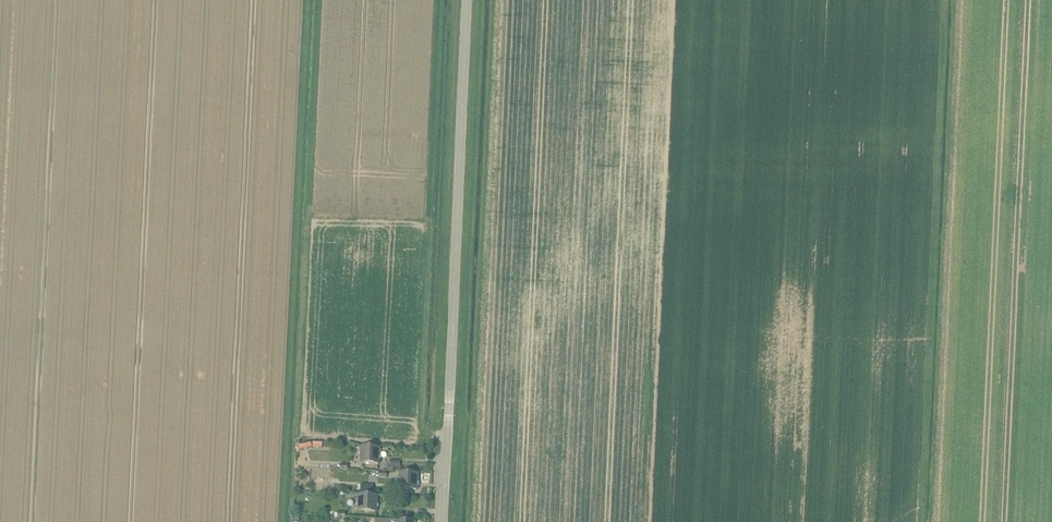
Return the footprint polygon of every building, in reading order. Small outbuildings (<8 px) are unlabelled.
[(379,448),(361,447),(360,464),(379,465),(379,448)] [(400,462),(390,461),(390,468),(387,468),(387,471),(393,472),(393,468),(400,468),(400,462)] [(418,473),(399,472),(398,490),(417,491),(418,473)] [(377,496),(358,495),(357,512),(376,513),(377,496)]
